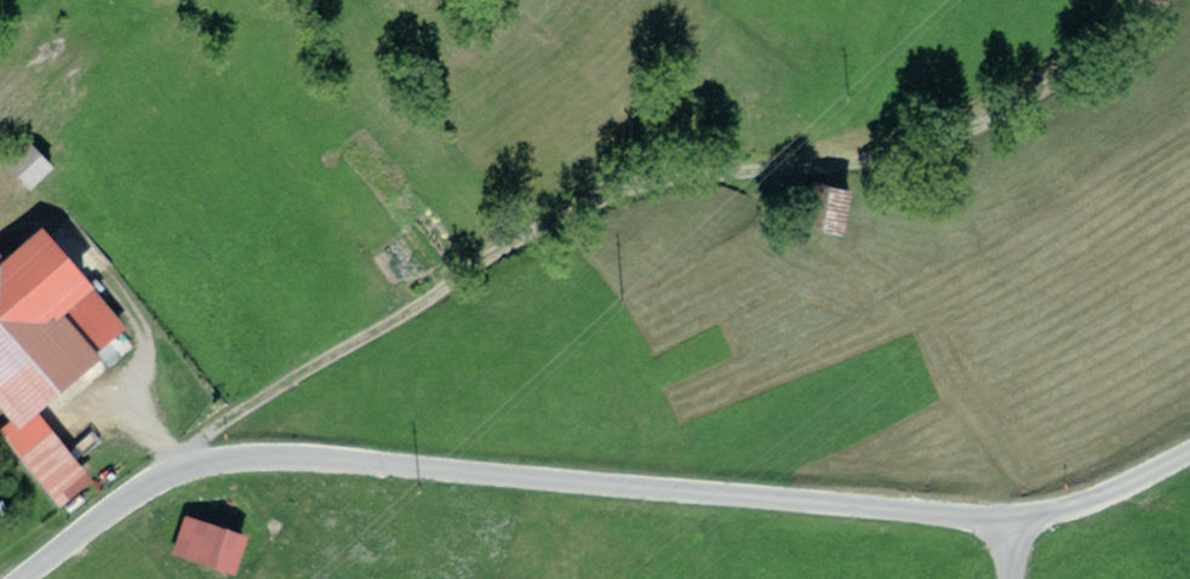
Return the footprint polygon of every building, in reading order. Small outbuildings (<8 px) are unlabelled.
[(50,167),(31,147),(10,166),(29,186),(50,167)] [(86,360),(121,331),(85,289),(43,240),(8,269),(0,260),(0,391),(22,417),(87,362),(86,360)] [(242,540),(188,519),(175,552),(231,571),(242,540)]
